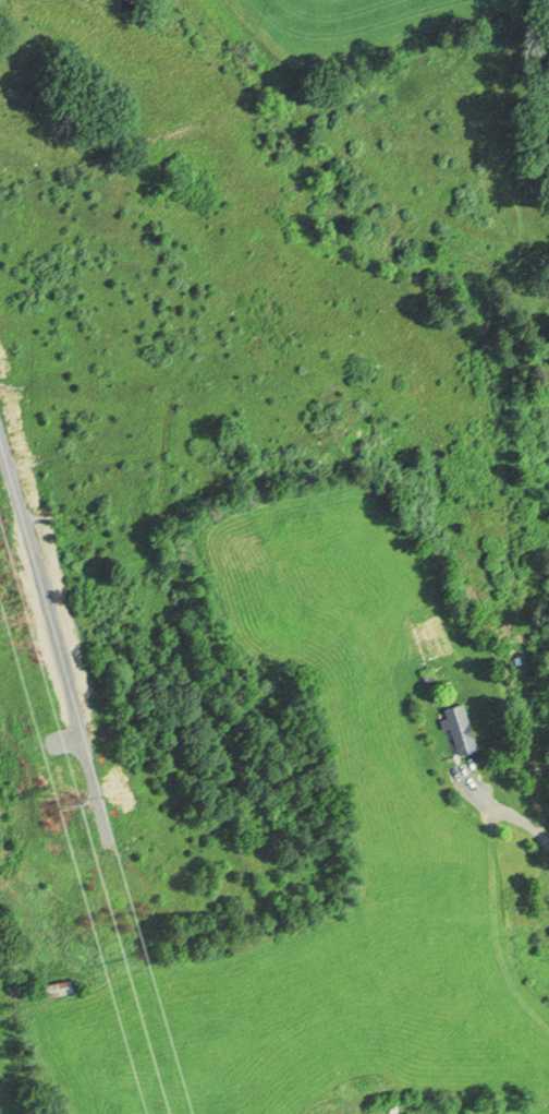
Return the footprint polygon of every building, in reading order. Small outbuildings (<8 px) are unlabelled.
[(474,750),(460,702),(440,708),(455,756),(474,750)]
